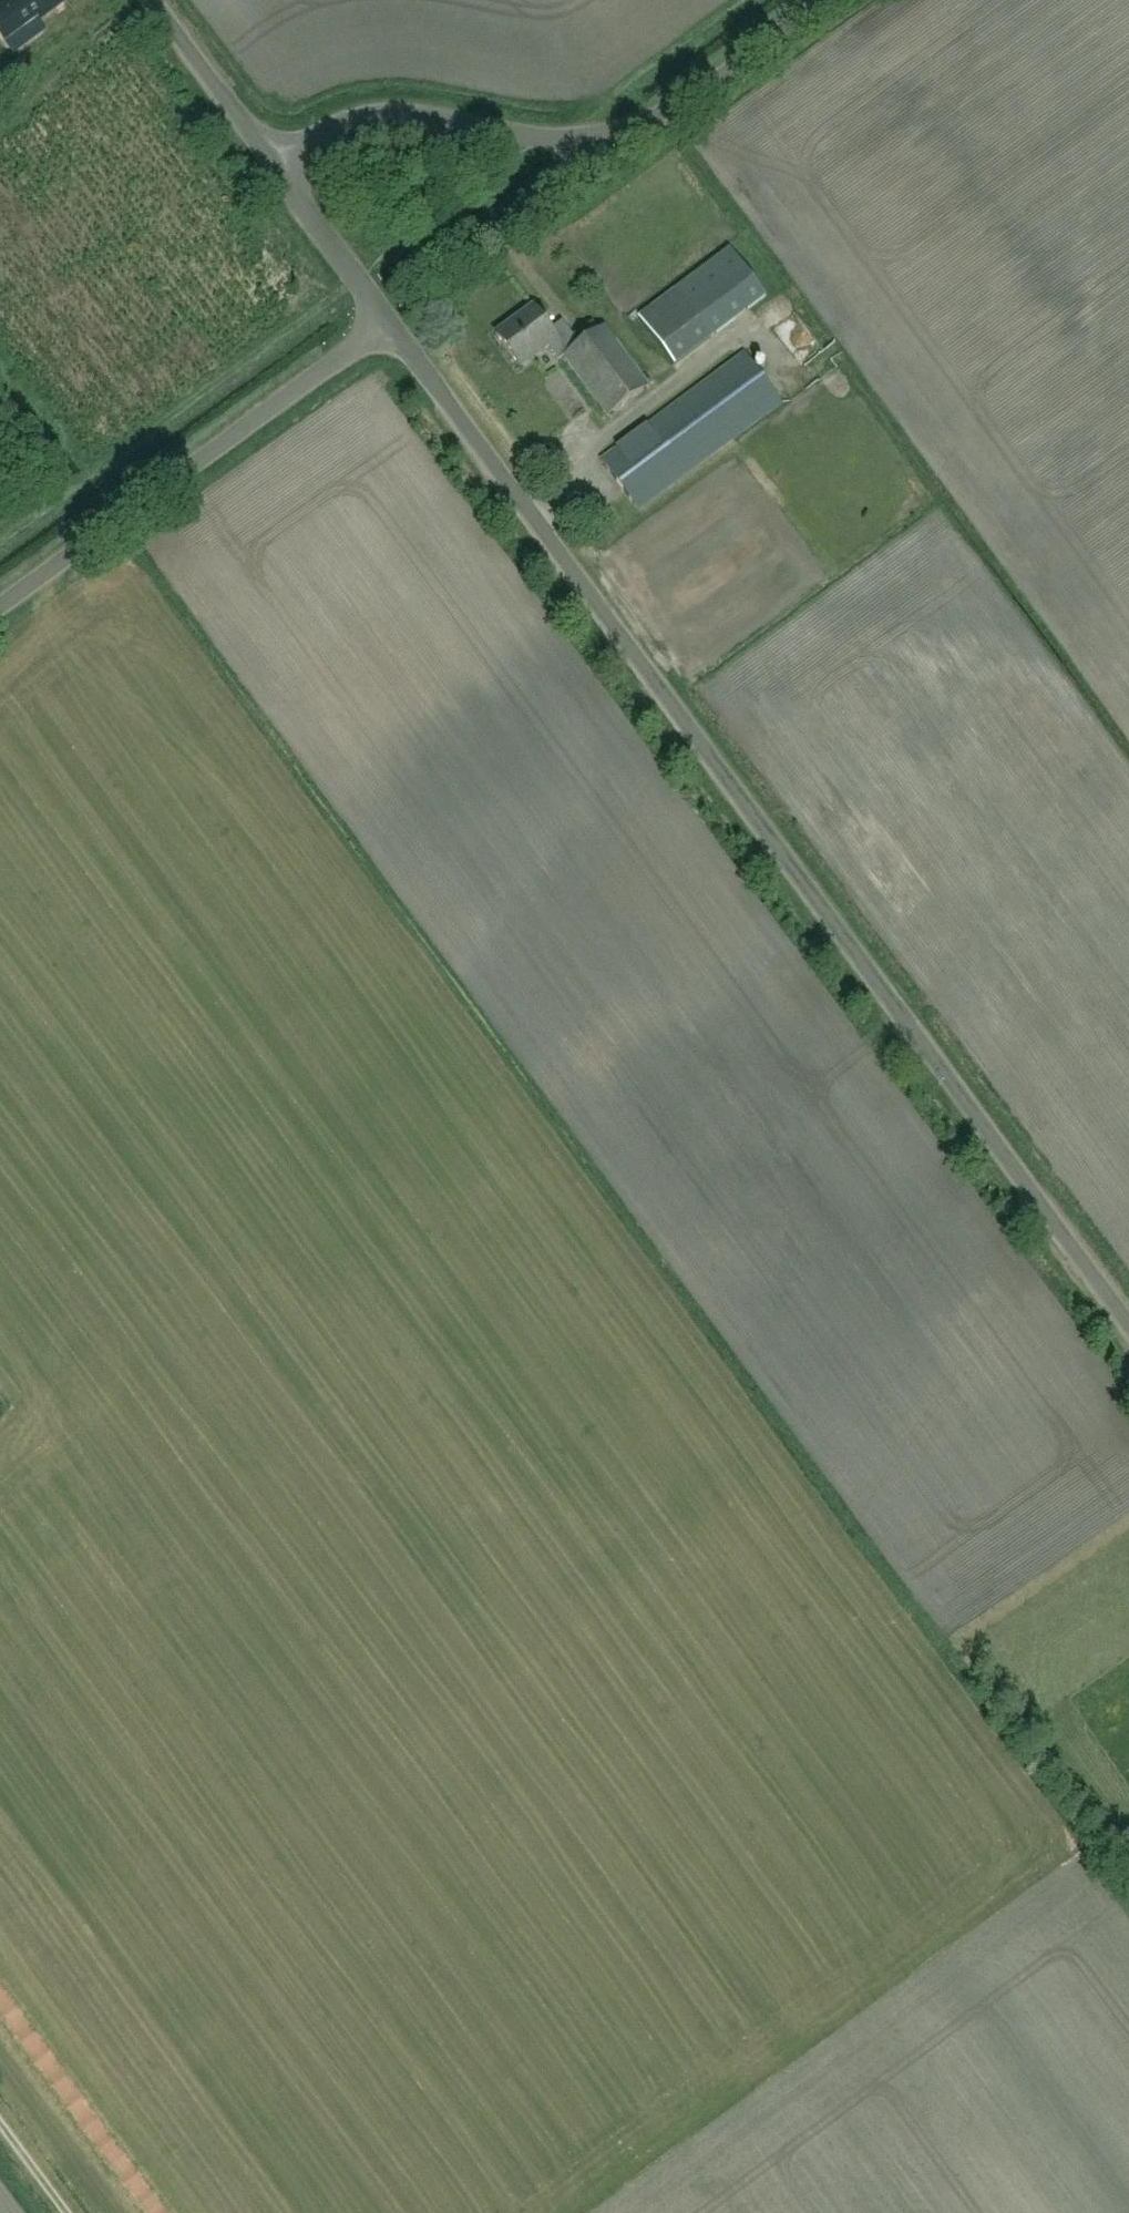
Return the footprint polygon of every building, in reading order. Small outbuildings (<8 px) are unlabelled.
[(0,0),(0,9),(19,35),(36,22),(65,0),(1,0),(0,0)] [(730,249),(675,291),(639,318),(674,365),(765,296),(730,249)] [(496,335),(520,367),(547,346),(558,361),(564,357),(608,417),(649,386),(604,326),(579,344),(563,322),(551,330),(534,307),(496,335)] [(602,460),(639,510),(782,404),(744,354),(602,460)]
